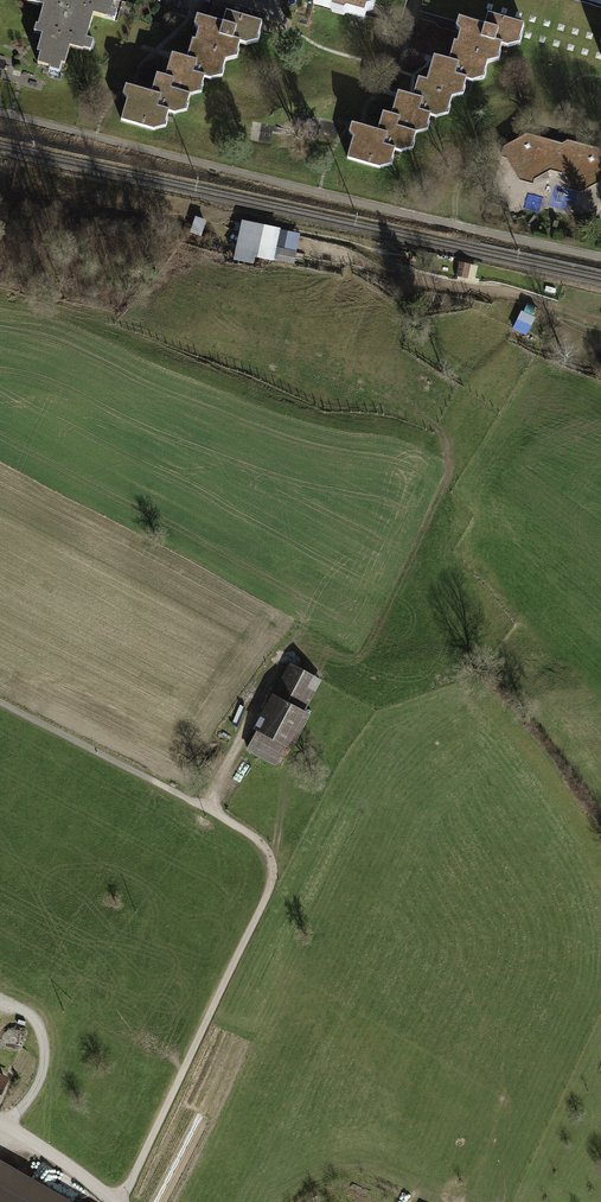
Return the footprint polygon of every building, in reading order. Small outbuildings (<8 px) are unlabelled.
[(27,3),(44,7),(38,27),(44,28),(37,52),(40,53),(37,63),(50,67),(48,72),(58,75),(61,63),(65,64),(70,47),(83,51),(94,15),(106,19),(108,11),(112,12),(115,0),(28,0),(27,3)] [(155,0),(145,0),(143,7),(153,9),(155,0)] [(313,3),(364,18),(369,2),(372,3),(372,0),(314,0),(313,3)] [(195,41),(195,42),(211,47),(208,56),(225,61),(228,51),(237,54),(240,43),(246,45),(249,35),(258,37),(262,23),(226,13),(223,24),(202,18),(195,41)] [(488,15),(485,27),(464,21),(457,44),(473,49),(470,58),(487,63),(490,53),(499,56),(501,46),(508,48),(511,37),(520,39),(524,25),(488,15)] [(165,77),(165,78),(173,80),(170,89),(190,95),(193,85),(201,88),(204,77),(211,79),(214,69),(222,72),(225,61),(208,56),(211,47),(195,42),(195,41),(192,40),(187,59),(172,54),(165,77)] [(434,57),(427,81),(435,83),(432,92),(452,98),(455,88),(463,90),(466,80),(473,82),(476,72),(484,74),(487,63),(470,58),(473,49),(457,44),(454,43),(449,61),(434,57)] [(121,120),(154,130),(157,120),(166,122),(168,112),(175,114),(178,104),(186,106),(190,95),(170,89),(173,80),(165,78),(165,77),(157,75),(151,93),(131,87),(121,120)] [(391,116),(399,118),(397,127),(416,133),(419,123),(427,126),(430,116),(437,118),(440,107),(448,109),(452,98),(432,92),(435,83),(427,81),(418,79),(413,97),(398,92),(391,116)] [(356,128),(347,158),(380,168),(383,158),(392,160),(395,150),(401,152),(404,141),(413,144),(416,133),(397,127),(399,118),(391,116),(383,113),(378,131),(361,126),(357,125),(356,128)] [(505,148),(503,155),(511,157),(522,177),(531,180),(532,176),(553,164),(563,167),(572,182),(571,186),(580,189),(600,177),(600,178),(600,156),(598,150),(556,139),(556,144),(526,136),(505,148)] [(275,248),(279,231),(242,223),(234,259),(254,261),(255,257),(271,260),(271,258),(294,262),(295,252),(275,248)] [(299,236),(279,231),(275,248),(295,252),(299,236)] [(466,277),(468,266),(460,264),(458,275),(466,277)] [(528,333),(530,328),(518,323),(515,328),(528,333)] [(323,680),(291,664),(246,747),(277,763),(287,744),(294,744),(311,711),(307,710),(323,680)] [(24,1040),(21,1032),(13,1028),(5,1032),(1,1040),(4,1048),(12,1051),(21,1048),(24,1040)] [(11,1072),(0,1067),(0,1094),(11,1072)] [(0,1160),(0,1201),(74,1201),(0,1160)]
